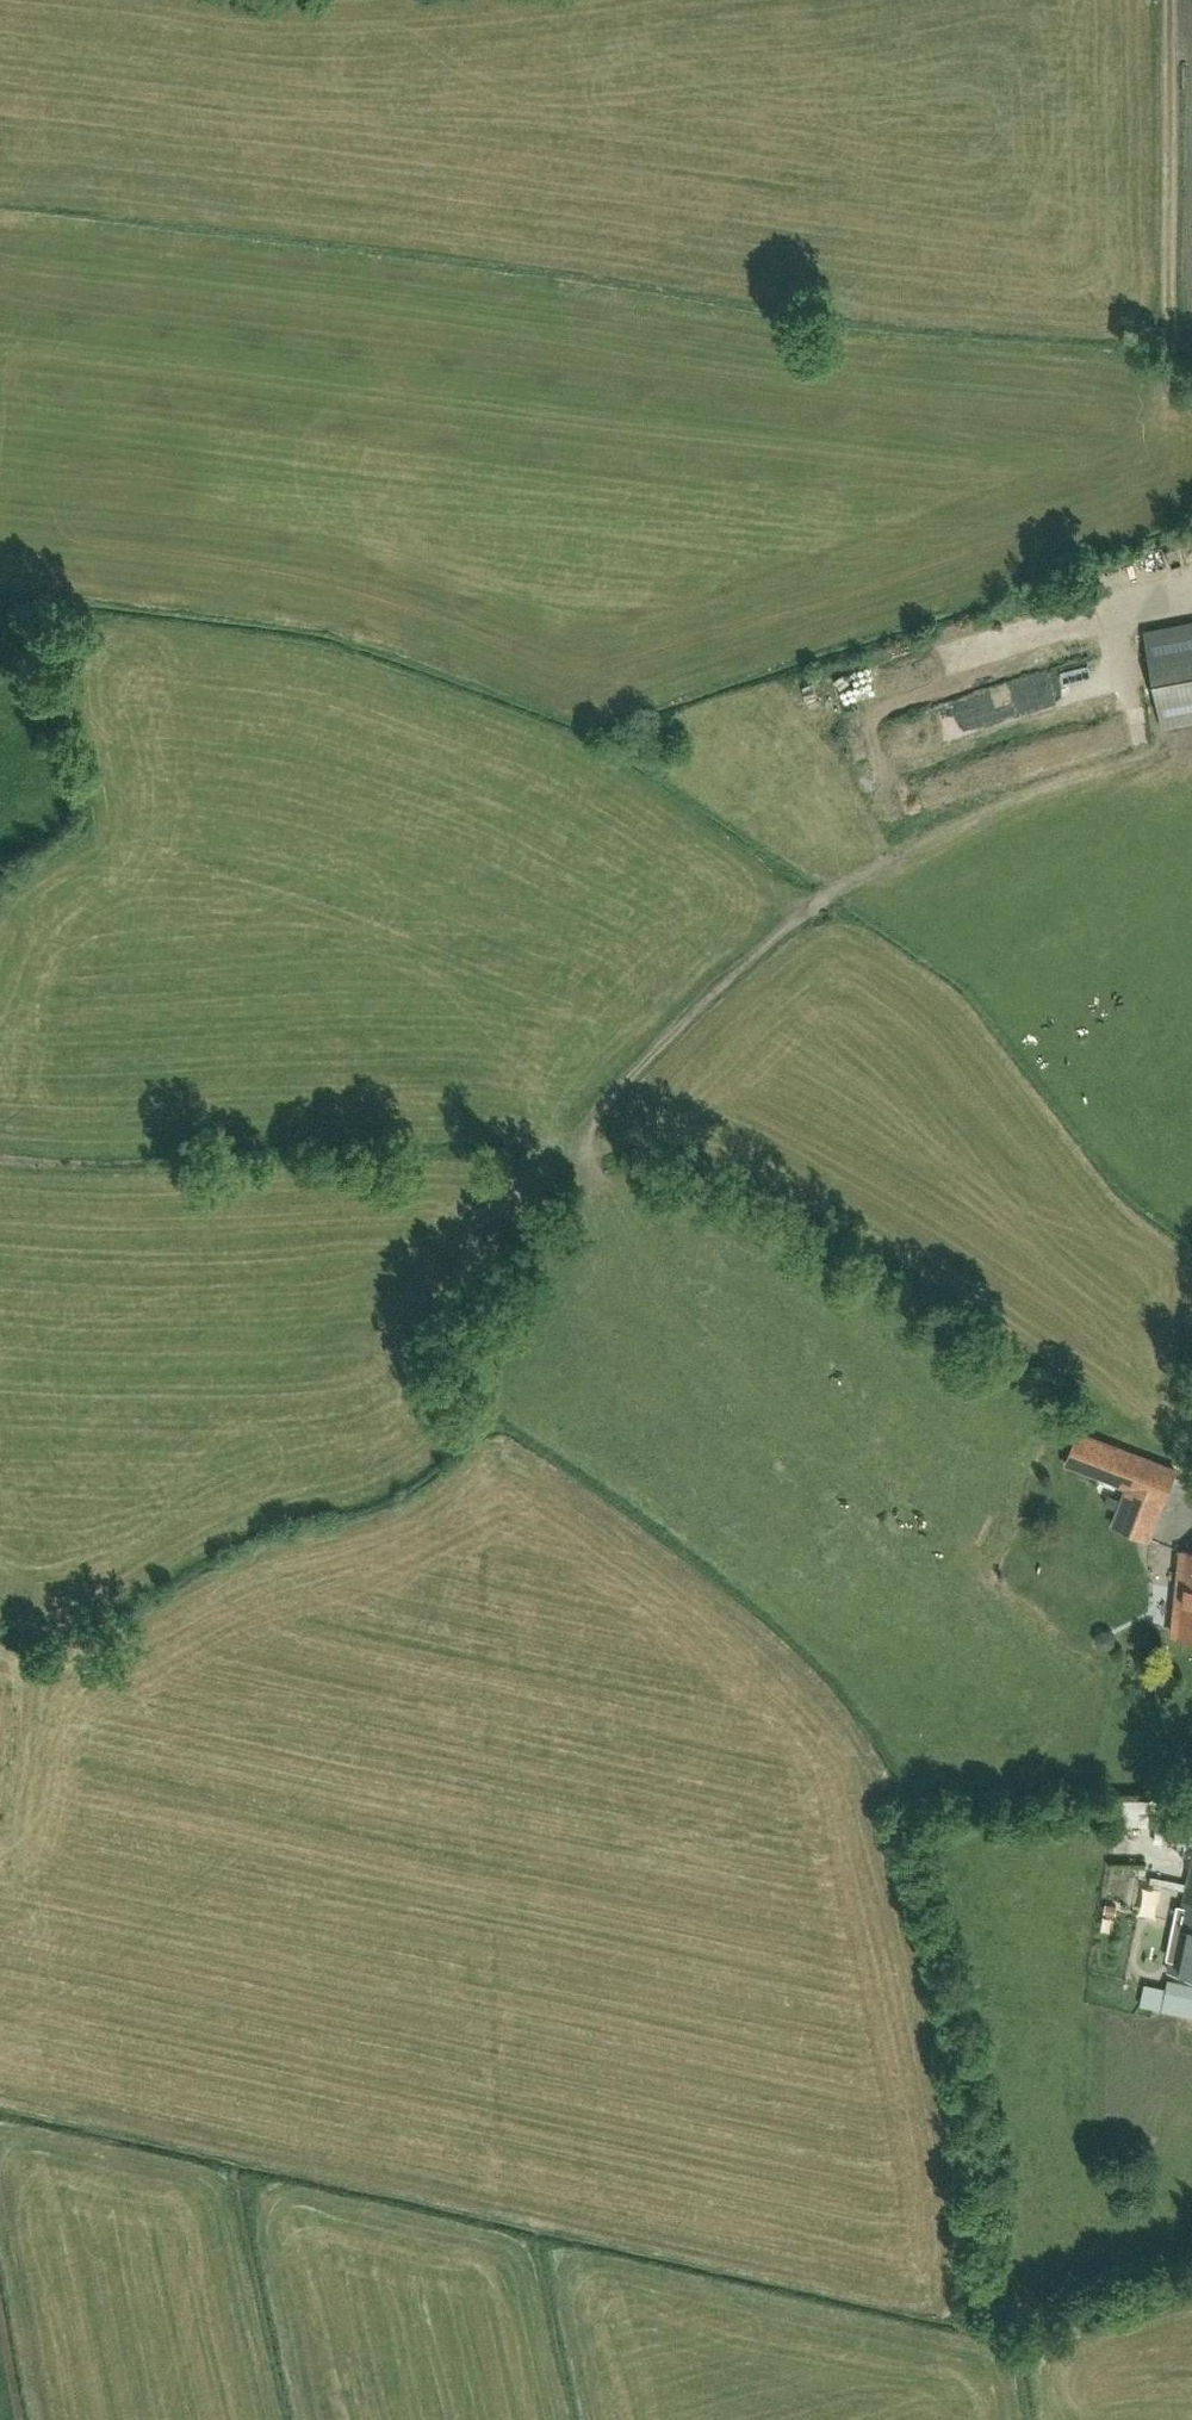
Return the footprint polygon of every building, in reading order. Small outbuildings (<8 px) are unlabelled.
[(1191,723),(1191,625),(1144,634),(1163,729),(1191,723)] [(1102,642),(1078,646),(1080,658),(1104,655),(1102,642)] [(954,703),(962,737),(1065,713),(1060,692),(1041,697),(1033,661),(1026,662),(1031,685),(954,703)] [(1114,1523),(1149,1538),(1176,1469),(1078,1430),(1066,1461),(1128,1485),(1114,1523)] [(1180,1551),(1172,1633),(1191,1635),(1191,1552),(1180,1551)] [(1123,1827),(1158,1828),(1158,1797),(1123,1797),(1123,1827)] [(1170,1974),(1191,1979),(1191,1866),(1170,1974)] [(1163,2009),(1191,2015),(1191,1991),(1168,1986),(1167,1990),(1165,2001),(1163,2009)]
